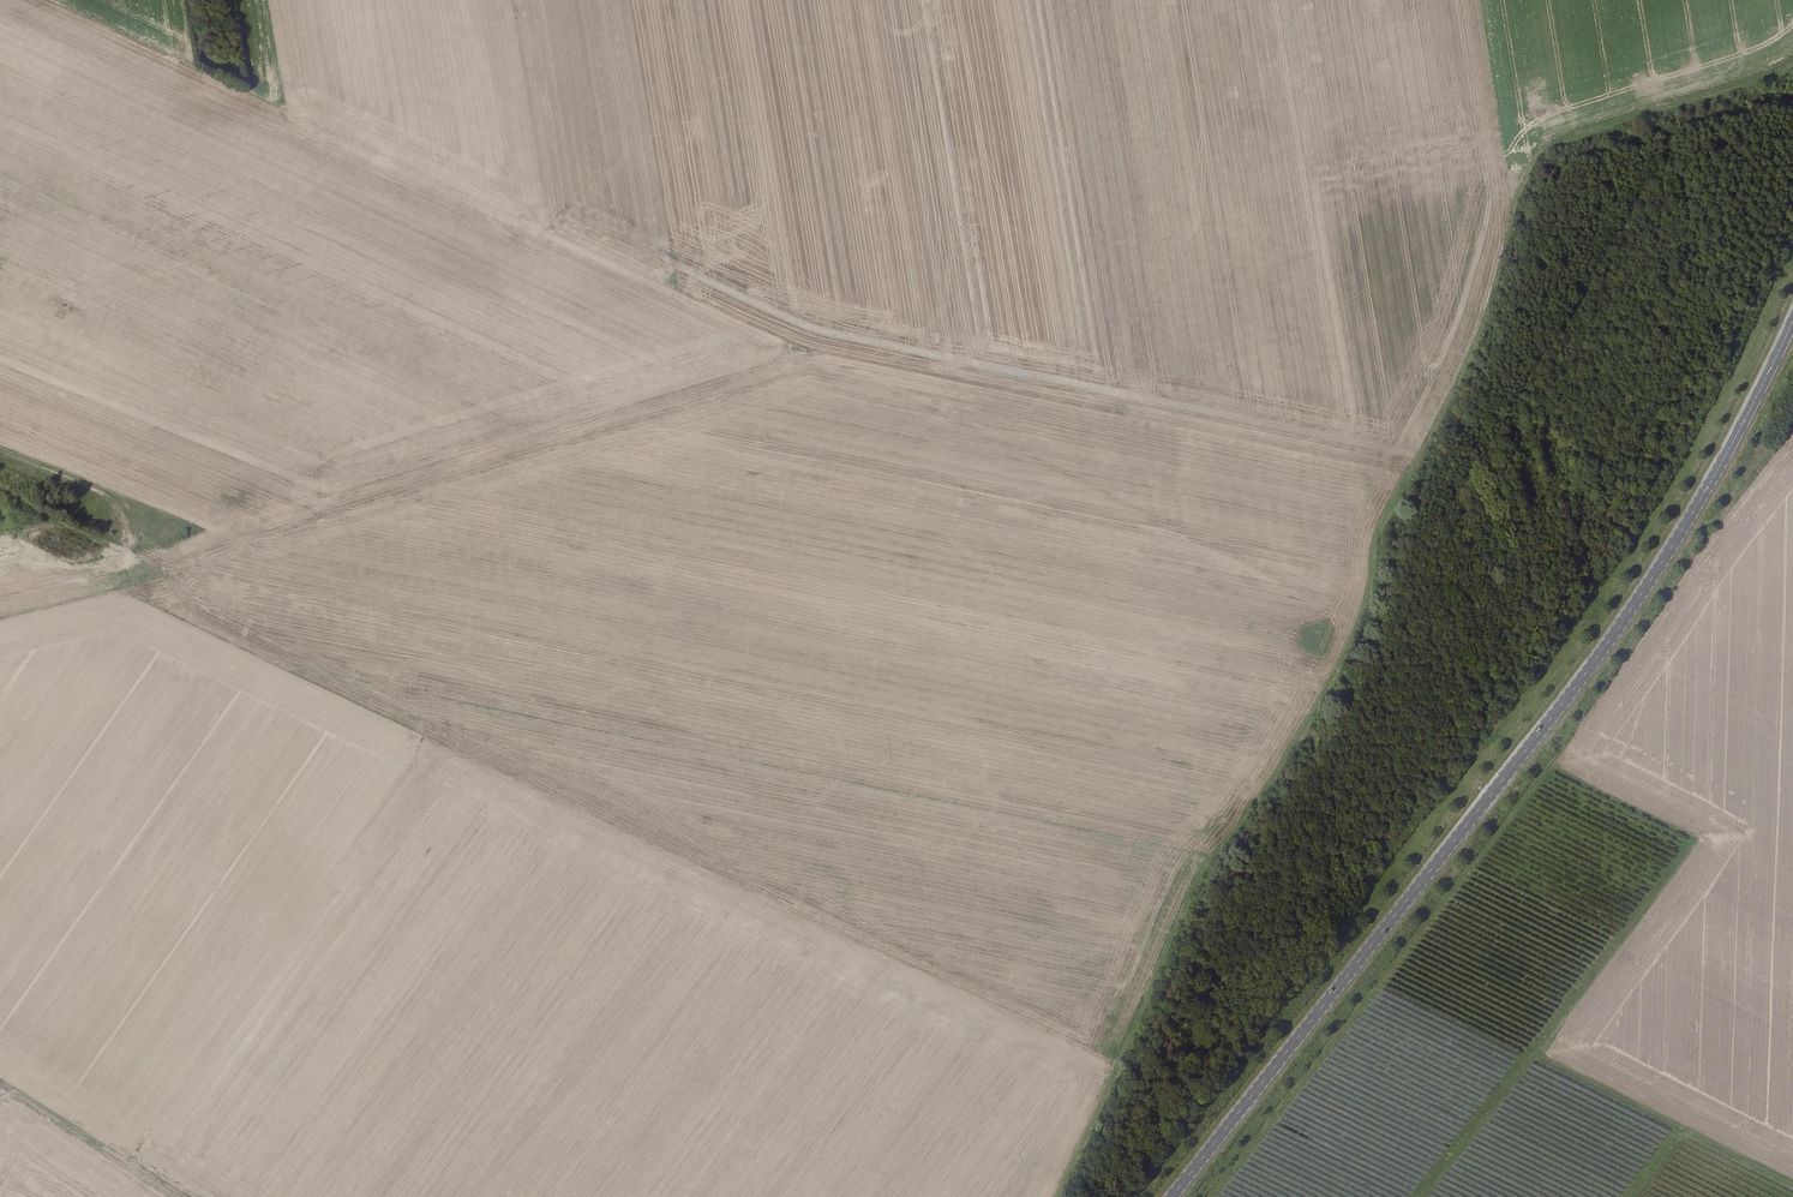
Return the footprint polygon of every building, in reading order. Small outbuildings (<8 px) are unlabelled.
[(1287,1061),(1294,1051),(1291,1048),(1283,1058),(1287,1061)]
